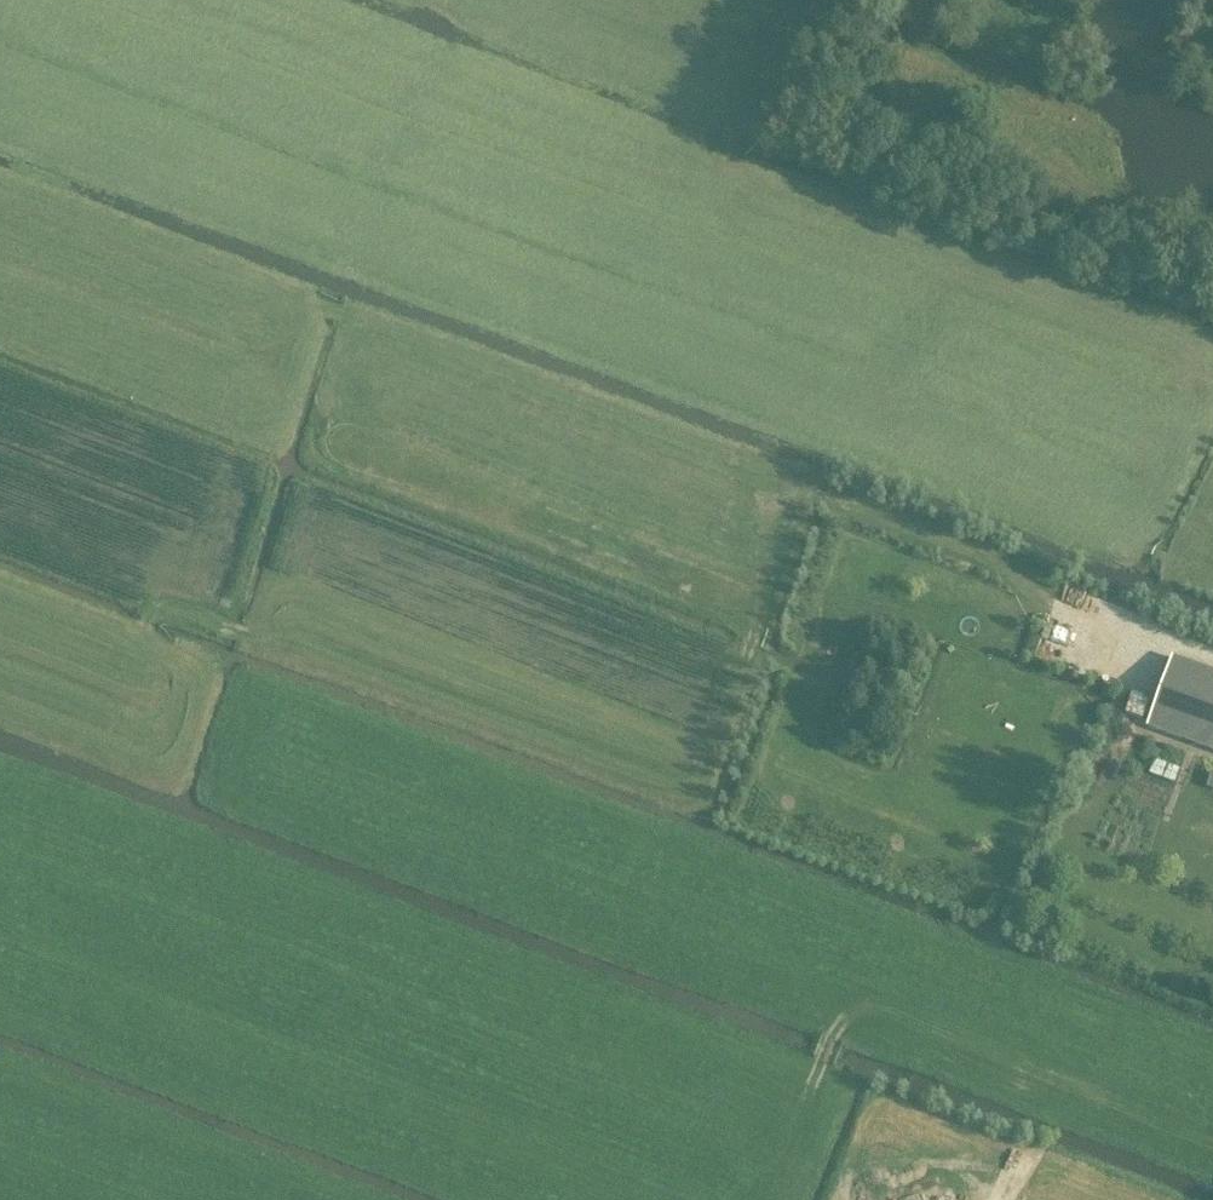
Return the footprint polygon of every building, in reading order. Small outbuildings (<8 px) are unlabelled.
[(1148,727),(1212,751),(1212,674),(1173,659),(1148,727)]
